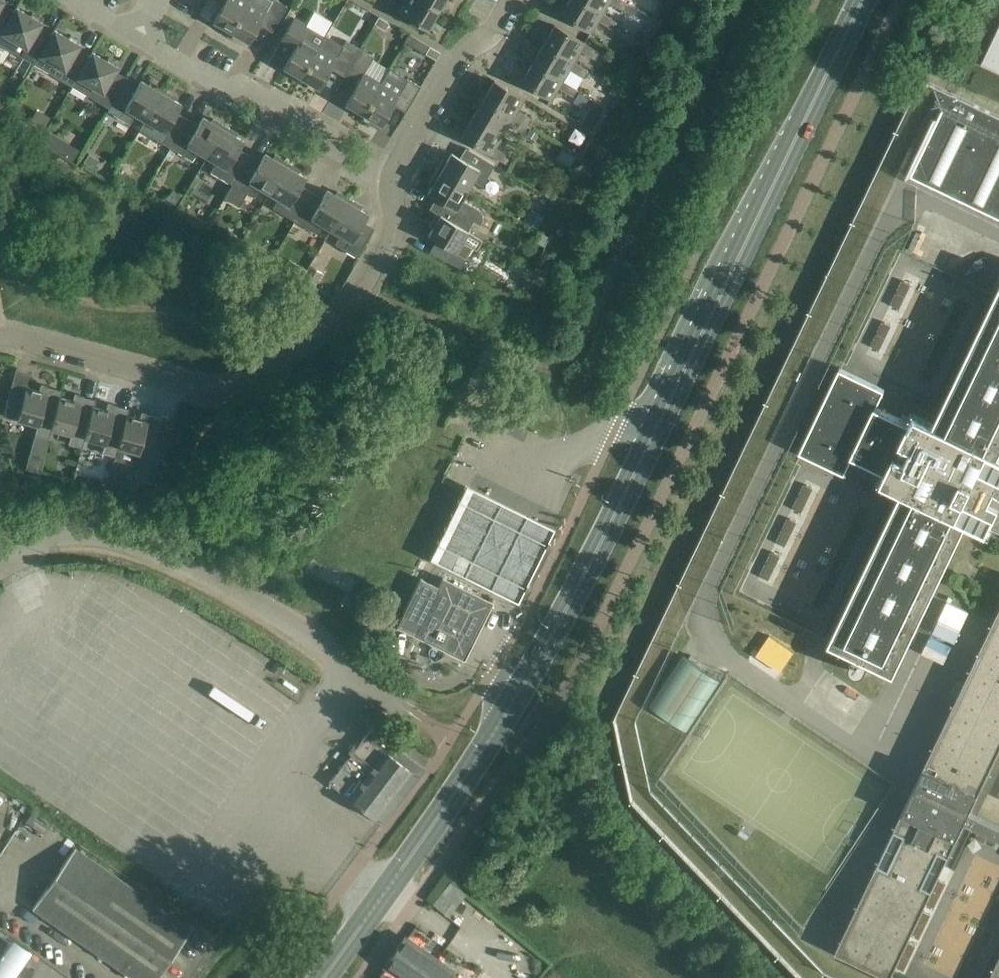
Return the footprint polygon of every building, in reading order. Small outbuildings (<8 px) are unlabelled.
[(14,10),(2,3),(3,0),(0,0),(0,34),(14,10)] [(248,0),(218,0),(222,3),(212,20),(230,31),(248,0)] [(230,31),(248,41),(259,24),(272,31),(287,5),(278,0),(248,0),(230,31)] [(424,0),(403,0),(397,10),(427,28),(438,8),(424,0)] [(438,8),(443,0),(424,0),(438,8)] [(580,0),(568,0),(560,14),(590,32),(597,20),(612,29),(616,21),(602,13),(580,0)] [(623,0),(580,0),(602,13),(608,1),(623,10),(627,3),(623,0)] [(52,33),(40,26),(42,22),(16,7),(14,10),(0,34),(0,44),(33,63),(52,33)] [(378,16),(374,23),(385,29),(389,22),(378,16)] [(301,77),(325,35),(293,17),(280,39),(294,47),(283,66),(301,77)] [(554,24),(543,44),(573,61),(579,50),(594,59),(599,51),(584,43),(584,42),(554,24)] [(982,62),(998,70),(998,27),(982,62)] [(33,63),(71,86),(90,55),(78,48),(80,44),(54,29),(52,33),(33,63)] [(342,45),(325,35),(301,77),(319,87),(330,68),(343,75),(360,48),(345,39),(342,45)] [(573,61),(543,44),(532,62),(562,80),(568,69),(583,77),(588,70),(573,61)] [(440,52),(429,46),(425,53),(436,59),(440,52)] [(373,56),(360,48),(343,75),(356,83),(345,103),(362,113),(381,83),(364,72),(373,56)] [(109,108),(123,85),(127,77),(115,70),(118,66),(92,51),(90,55),(71,86),(109,108)] [(577,89),(562,80),(532,62),(520,81),(550,99),(558,87),(572,96),(577,89)] [(388,69),(381,83),(362,113),(381,124),(392,104),(405,112),(420,86),(407,78),(406,79),(388,69)] [(144,119),(163,88),(151,82),(149,85),(141,80),(134,91),(123,85),(109,108),(108,111),(129,123),(135,114),(144,119)] [(494,80),(482,99),(527,125),(531,118),(517,109),(524,97),(494,80)] [(933,83),(938,96),(940,103),(943,109),(911,175),(916,178),(998,218),(998,115),(954,93),(933,83)] [(170,147),(185,121),(175,115),(181,104),(173,99),(175,95),(163,88),(144,119),(154,125),(148,134),(170,147)] [(527,125),(482,99),(471,118),(501,135),(508,124),(523,133),(527,125)] [(588,108),(579,123),(590,129),(591,128),(599,115),(588,108)] [(206,156),(225,125),(213,118),(211,121),(203,116),(196,128),(185,121),(170,147),(192,160),(197,150),(206,156)] [(501,135),(471,118),(460,137),(490,155),(490,154),(505,163),(510,156),(495,147),(501,135)] [(225,125),(206,156),(216,161),(210,171),(232,184),(247,158),(236,152),(243,140),(235,135),(237,132),(225,125)] [(439,173),(467,189),(472,180),(482,185),(494,164),(468,149),(462,159),(451,152),(439,173)] [(258,164),(247,158),(232,184),(224,197),(238,206),(246,192),(254,196),(259,187),(269,192),(287,161),(275,155),(273,158),(265,153),(258,164)] [(299,168),(287,161),(269,192),(278,198),(272,207),(294,220),(309,194),(299,188),(305,177),(297,172),(299,168)] [(461,198),(467,189),(439,173),(427,193),(439,200),(432,210),(436,213),(437,212),(467,231),(473,222),(479,225),(481,222),(482,218),(482,214),(480,211),(479,209),(461,198)] [(309,194),(294,220),(316,233),(321,223),(331,229),(349,198),(337,191),(335,194),(327,189),(320,201),(309,194)] [(361,205),(349,198),(331,229),(340,234),(335,244),(356,257),(371,231),(361,225),(367,213),(359,208),(361,205)] [(437,212),(436,213),(429,225),(433,227),(428,235),(439,242),(432,254),(460,267),(472,247),(462,240),(467,231),(437,212)] [(998,526),(998,455),(988,450),(998,428),(998,312),(943,428),(913,414),(909,423),(876,407),(885,389),(840,368),(799,452),(802,453),(844,473),(853,456),(886,472),(881,481),(911,495),(839,647),(854,654),(850,661),(850,663),(850,665),(850,668),(852,670),(853,671),(855,672),(858,673),(861,673),(864,671),(865,669),(870,661),(885,669),(923,589),(957,517),(987,531),(991,523),(998,526)] [(51,428),(60,397),(62,390),(44,385),(40,387),(39,391),(25,387),(24,394),(10,390),(3,415),(38,424),(35,434),(48,438),(51,428)] [(72,400),(60,397),(51,428),(71,434),(68,443),(82,447),(84,437),(93,406),(95,399),(77,394),(73,397),(72,400)] [(115,456),(118,447),(127,415),(129,408),(111,403),(107,406),(106,409),(93,406),(84,437),(105,443),(102,453),(115,456)] [(139,418),(127,415),(118,447),(138,452),(136,462),(149,466),(162,418),(144,413),(140,415),(139,418)] [(552,526),(476,489),(443,557),(519,594),(552,526)] [(187,524),(196,529),(201,520),(192,515),(187,524)] [(396,625),(463,659),(492,602),(442,577),(437,586),(420,578),(396,625)] [(930,596),(894,669),(919,681),(954,607),(930,596)] [(970,812),(998,751),(998,611),(993,624),(836,951),(890,977),(965,821),(970,812)] [(720,680),(683,655),(647,710),(684,734),(720,680)] [(398,760),(385,750),(365,735),(329,783),(375,818),(398,788),(411,770),(398,760)] [(403,752),(398,760),(411,770),(398,788),(405,794),(425,768),(403,752)] [(970,812),(965,821),(998,837),(998,826),(970,812)] [(33,907),(135,977),(157,977),(191,929),(74,847),(33,907)] [(421,948),(404,936),(384,965),(400,977),(402,977),(461,977),(453,972),(454,971),(421,948)] [(990,977),(998,977),(998,959),(990,977)]
